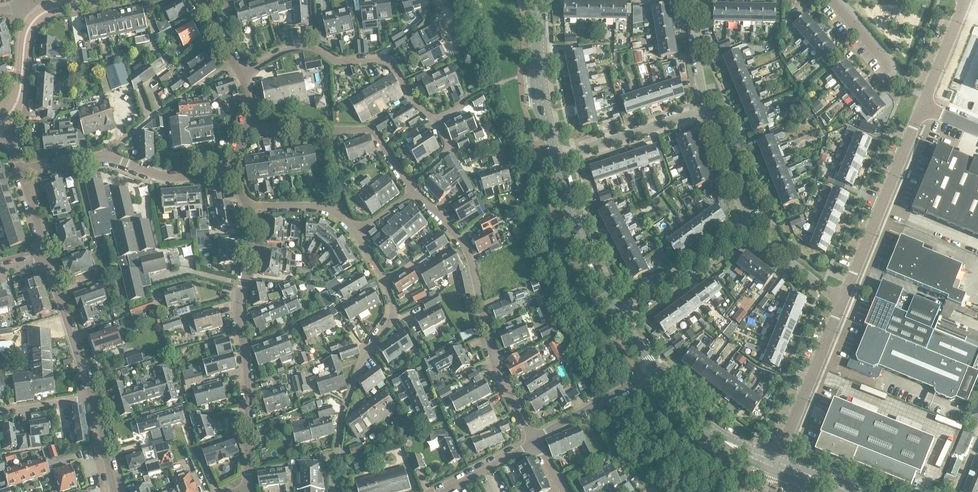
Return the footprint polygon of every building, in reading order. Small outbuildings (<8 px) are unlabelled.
[(276,0),(269,0),(264,1),(269,16),(279,13),(280,13),(294,9),(294,2),(284,4),(283,2),(277,4),(276,0)] [(375,0),(371,0),(361,1),(364,23),(378,21),(375,0)] [(389,0),(375,0),(378,21),(391,20),(389,0)] [(426,0),(405,0),(402,1),(406,15),(419,11),(420,15),(429,12),(426,0)] [(481,12),(477,0),(472,2),(476,13),(481,12)] [(156,23),(158,29),(160,33),(161,33),(171,28),(169,23),(186,14),(180,1),(164,10),(168,17),(164,19),(165,22),(161,24),(160,21),(156,23)] [(250,22),(269,16),(264,1),(248,6),(250,13),(248,14),(250,22)] [(294,9),(295,24),(295,26),(308,25),(307,1),(294,1),(294,2),(294,9)] [(236,10),(240,25),(250,22),(248,14),(250,13),(248,6),(244,7),(242,2),(234,4),(236,10)] [(577,3),(565,3),(565,19),(577,19),(577,3)] [(577,19),(589,20),(590,4),(577,3),(577,19)] [(590,4),(589,20),(602,20),(602,4),(590,4)] [(602,20),(614,20),(614,4),(602,4),(602,20)] [(614,20),(626,20),(627,4),(614,4),(614,20)] [(147,29),(142,6),(131,8),(134,20),(135,26),(138,25),(140,33),(145,32),(145,30),(147,29)] [(670,18),(668,6),(652,8),(655,21),(670,18)] [(726,6),(714,6),(714,22),(726,22),(726,6)] [(739,6),(726,6),(726,22),(738,23),(739,6)] [(750,23),(751,7),(739,6),(738,23),(750,23)] [(763,7),(751,7),(750,23),(763,23),(763,7)] [(775,23),(776,7),(763,7),(763,23),(775,23)] [(134,20),(131,8),(113,12),(116,25),(134,20)] [(354,31),(349,10),(335,13),(340,34),(354,31)] [(108,38),(118,35),(116,25),(113,12),(103,15),(108,38)] [(340,34),(335,13),(322,16),(327,38),(340,34)] [(103,15),(95,16),(99,35),(98,36),(99,39),(108,38),(103,15)] [(86,18),(91,41),(99,39),(98,36),(99,35),(95,16),(86,18)] [(814,25),(806,16),(794,26),(802,36),(814,25)] [(422,18),(415,26),(419,30),(426,22),(422,18)] [(657,33),(673,30),(670,18),(655,21),(657,33)] [(136,32),(136,34),(140,33),(138,25),(135,26),(134,20),(116,25),(118,35),(136,32)] [(192,23),(174,33),(171,28),(161,33),(160,33),(157,34),(160,40),(173,34),(176,39),(179,37),(184,46),(200,38),(192,23)] [(814,25),(802,36),(810,45),(822,35),(814,25)] [(0,31),(0,38),(9,36),(7,29),(0,31)] [(658,38),(659,45),(675,42),(673,30),(657,33),(652,34),(653,39),(658,38)] [(404,36),(401,31),(390,37),(394,42),(404,36)] [(418,33),(410,41),(424,67),(425,67),(426,68),(431,66),(430,64),(434,62),(418,33)] [(431,42),(426,33),(420,36),(425,46),(426,45),(427,47),(430,46),(429,44),(431,42)] [(822,35),(810,45),(818,54),(830,44),(822,35)] [(9,36),(0,38),(0,46),(8,44),(11,43),(9,36)] [(407,41),(404,36),(394,42),(397,48),(407,41)] [(51,59),(50,69),(68,69),(66,58),(64,58),(64,53),(54,52),(55,40),(41,39),(40,59),(51,59)] [(345,54),(343,42),(336,44),(339,56),(345,54)] [(430,46),(427,47),(426,48),(434,62),(445,56),(447,60),(452,57),(448,50),(443,52),(438,42),(430,46)] [(677,55),(675,42),(659,45),(654,45),(655,51),(660,50),(661,57),(677,55)] [(10,55),(8,44),(0,46),(0,57),(10,55)] [(818,60),(821,58),(826,64),(838,54),(830,44),(818,54),(815,57),(818,60)] [(591,45),(579,46),(580,52),(566,55),(568,67),(584,64),(583,56),(593,54),(591,45)] [(193,57),(187,61),(193,69),(208,58),(203,50),(202,51),(201,49),(192,55),(193,57)] [(78,51),(80,66),(88,64),(86,50),(78,51)] [(738,52),(724,57),(728,68),(742,62),(746,61),(748,60),(745,54),(743,55),(742,50),(738,52)] [(156,75),(173,63),(167,54),(150,66),(156,75)] [(305,61),(307,71),(322,68),(321,60),(321,59),(319,58),(315,59),(314,56),(304,54),(305,61)] [(201,80),(216,69),(208,58),(193,69),(194,71),(201,80)] [(832,72),(829,74),(832,78),(835,75),(840,81),(853,70),(845,61),(832,72)] [(728,68),(732,79),(746,73),(742,62),(728,68)] [(584,64),(568,67),(571,79),(587,76),(585,68),(589,67),(588,63),(584,64)] [(113,92),(132,86),(125,65),(106,71),(113,92)] [(150,66),(149,67),(147,65),(130,78),(134,91),(156,75),(150,66)] [(465,97),(451,66),(441,71),(449,88),(451,87),(453,92),(456,91),(457,93),(451,95),(455,104),(460,101),(465,97)] [(162,83),(172,76),(168,70),(158,78),(162,83)] [(853,70),(840,81),(848,90),(861,80),(853,70)] [(201,80),(194,71),(187,76),(185,74),(169,86),(174,92),(183,85),(182,84),(187,80),(192,87),(201,80)] [(422,81),(429,97),(449,88),(441,71),(428,77),(426,72),(415,77),(418,83),(422,81)] [(800,71),(794,77),(798,82),(804,76),(800,71)] [(732,79),(736,89),(751,84),(746,73),(732,79)] [(266,107),(307,99),(302,74),(283,78),(278,79),(261,82),(266,107)] [(387,109),(385,105),(391,102),(392,103),(403,96),(393,75),(367,90),(368,90),(349,100),(361,123),(387,109)] [(574,91),(589,88),(587,76),(571,79),(574,91)] [(53,87),(54,78),(39,77),(39,79),(38,80),(37,83),(38,84),(38,89),(53,90),(58,90),(58,85),(56,85),(56,87),(53,87)] [(238,95),(233,79),(215,85),(215,86),(210,87),(214,100),(219,98),(219,96),(232,92),(233,96),(238,95)] [(663,86),(656,88),(661,103),(673,100),(668,84),(666,80),(662,82),(663,86)] [(856,99),(856,100),(868,89),(861,80),(848,90),(846,93),(849,97),(852,94),(856,99)] [(684,96),(679,81),(668,84),(673,100),(684,96)] [(58,85),(58,90),(64,90),(72,91),(72,83),(64,82),(64,85),(58,84),(58,85)] [(751,84),(736,89),(741,100),(755,94),(751,84)] [(576,103),(592,100),(589,88),(574,91),(576,103)] [(652,90),(645,92),(650,107),(661,103),(656,88),(652,90)] [(53,90),(38,89),(38,93),(37,93),(36,97),(37,98),(37,100),(52,101),(53,93),(56,93),(56,95),(58,95),(58,90),(53,90)] [(868,89),(856,100),(859,103),(865,109),(877,99),(868,89)] [(650,107),(645,92),(633,95),(638,111),(650,107)] [(755,94),(741,100),(745,111),(759,105),(755,94)] [(475,107),(486,101),(482,95),(471,101),(475,107)] [(622,99),(627,114),(638,111),(633,95),(622,99)] [(327,107),(325,97),(325,96),(314,99),(316,109),(318,109),(327,107)] [(211,116),(208,99),(179,102),(180,112),(176,112),(177,120),(211,116)] [(877,99),(865,109),(873,119),(885,108),(877,99)] [(44,119),(52,120),(52,119),(54,119),(56,116),(58,112),(51,112),(52,101),(37,100),(37,101),(36,102),(36,106),(37,107),(36,111),(44,112),(44,119)] [(579,115),(595,112),(592,100),(576,103),(579,115)] [(79,117),(80,118),(84,135),(101,129),(101,131),(115,127),(109,101),(87,108),(88,108),(78,111),(78,112),(79,117)] [(817,102),(811,107),(816,113),(822,108),(817,102)] [(759,105),(745,111),(749,121),(763,115),(759,105)] [(420,121),(410,106),(394,116),(400,126),(407,122),(411,127),(420,121)] [(773,112),(767,114),(769,118),(775,116),(780,113),(779,110),(773,112)] [(581,127),(597,124),(595,112),(579,115),(581,127)] [(478,130),(470,113),(460,118),(467,134),(472,132),(476,140),(485,136),(481,129),(478,130)] [(378,132),(389,126),(394,134),(402,128),(400,126),(394,116),(394,115),(386,120),(385,120),(375,126),(378,132)] [(749,121),(753,132),(768,126),(763,115),(749,121)] [(192,144),(214,141),(211,118),(190,120),(192,144)] [(465,139),(464,135),(467,134),(460,118),(444,125),(452,141),(456,139),(458,143),(457,143),(459,150),(470,145),(467,139),(465,139)] [(192,148),(192,144),(190,120),(169,122),(172,150),(192,148)] [(862,122),(859,128),(874,134),(876,128),(862,122)] [(55,133),(50,134),(49,126),(43,127),(41,127),(42,132),(44,149),(49,149),(50,150),(54,149),(55,148),(56,148),(55,133)] [(844,135),(854,139),(851,147),(866,153),(871,141),(856,135),(858,130),(848,126),(844,135)] [(77,131),(69,132),(68,130),(71,130),(70,128),(65,129),(67,147),(71,146),(72,147),(76,147),(77,146),(79,146),(77,131)] [(55,133),(56,148),(57,148),(59,149),(62,148),(63,147),(67,147),(65,129),(60,129),(60,131),(63,131),(63,132),(55,133)] [(416,129),(406,135),(409,139),(406,141),(409,145),(407,146),(417,163),(440,149),(430,132),(421,138),(416,129)] [(772,137),(758,143),(762,153),(776,148),(780,146),(781,146),(778,140),(784,137),(780,129),(770,133),(772,137)] [(143,135),(137,136),(138,149),(154,148),(153,135),(148,135),(148,131),(143,131),(143,135)] [(359,158),(358,156),(364,155),(365,157),(368,156),(367,153),(375,151),(370,135),(344,145),(349,161),(359,158)] [(692,135),(677,141),(682,153),(697,147),(692,135)] [(493,142),(496,149),(502,146),(499,140),(493,142)] [(306,176),(307,181),(313,180),(312,175),(311,175),(311,171),(318,170),(313,146),(301,148),(306,172),(307,176),(306,176)] [(660,162),(655,147),(645,151),(649,165),(660,162)] [(682,153),(686,164),(701,158),(697,147),(682,153)] [(851,147),(847,158),(862,164),(866,153),(851,147)] [(953,153),(938,147),(929,169),(954,179),(962,160),(952,156),(953,153)] [(138,149),(139,162),(155,161),(154,148),(138,149)] [(292,149),(297,173),(306,172),(301,148),(292,149)] [(766,164),(781,158),(776,148),(762,153),(766,164)] [(288,175),(297,173),(292,149),(285,151),(288,168),(287,168),(288,175)] [(276,152),(280,176),(288,175),(287,168),(288,168),(285,151),(276,152)] [(649,165),(645,151),(634,154),(638,169),(649,165)] [(267,154),(272,177),(280,176),(276,152),(267,154)] [(263,184),(264,189),(270,188),(269,183),(267,183),(267,178),(272,177),(267,154),(260,155),(264,179),(265,183),(263,184)] [(459,185),(468,179),(453,154),(444,159),(450,170),(453,175),(458,183),(459,185)] [(638,169),(634,154),(623,158),(627,172),(638,169)] [(257,180),(264,179),(260,155),(252,156),(257,180)] [(252,193),(258,192),(257,180),(252,156),(244,158),(249,181),(251,181),(252,193)] [(205,157),(198,159),(199,166),(206,165),(205,157)] [(781,158),(766,164),(771,175),(785,169),(782,163),(786,161),(784,157),(781,158)] [(627,172),(623,158),(612,161),(617,176),(627,172)] [(686,164),(691,176),(706,170),(701,158),(686,164)] [(847,158),(842,169),(857,176),(862,164),(847,158)] [(360,162),(364,167),(369,163),(365,159),(360,162)] [(494,197),(491,188),(504,184),(511,182),(506,166),(498,169),(497,166),(498,166),(496,159),(489,161),(493,171),(479,175),(487,200),(494,197)] [(973,165),(962,160),(954,179),(950,190),(968,197),(977,173),(977,164),(974,162),(973,165)] [(617,176),(612,161),(601,165),(606,179),(617,176)] [(364,167),(360,162),(356,165),(359,170),(364,167)] [(795,165),(789,168),(790,172),(796,170),(802,167),(801,164),(795,166),(795,165)] [(590,168),(595,183),(606,179),(601,165),(590,168)] [(785,169),(771,175),(775,186),(789,180),(787,174),(790,172),(789,168),(785,169)] [(857,176),(842,169),(838,168),(836,172),(840,174),(837,181),(852,187),(857,176)] [(954,179),(929,169),(920,190),(945,201),(950,190),(954,179)] [(436,175),(424,186),(432,194),(448,178),(449,179),(453,175),(450,170),(444,174),(443,172),(438,177),(436,175)] [(696,187),(711,181),(706,170),(691,176),(696,187)] [(968,197),(977,201),(977,173),(968,197)] [(432,194),(439,202),(451,191),(450,191),(456,186),(455,186),(458,183),(453,175),(449,179),(448,178),(432,194)] [(372,215),(382,206),(399,194),(386,176),(377,183),(370,189),(359,197),(372,215)] [(362,188),(370,182),(366,177),(358,183),(362,188)] [(44,192),(47,191),(48,194),(65,189),(64,186),(63,187),(60,178),(50,180),(50,181),(42,183),(44,192)] [(468,179),(459,185),(465,195),(474,190),(468,179)] [(92,212),(89,213),(95,238),(111,234),(110,230),(113,230),(120,258),(127,256),(131,271),(122,273),(129,302),(145,298),(143,288),(150,287),(149,283),(150,282),(149,278),(148,278),(147,275),(167,270),(163,254),(156,255),(155,250),(156,250),(149,221),(143,222),(142,215),(135,217),(128,189),(114,192),(112,185),(104,187),(102,180),(86,184),(92,212)] [(793,190),(789,180),(775,186),(779,196),(793,190)] [(10,198),(6,186),(0,188),(0,201),(10,198)] [(66,199),(64,193),(66,193),(65,189),(48,194),(50,204),(67,200),(67,199),(66,199)] [(78,196),(77,190),(69,192),(71,198),(78,196)] [(200,190),(187,191),(189,207),(189,211),(189,212),(196,211),(197,218),(203,218),(200,190)] [(783,207),(798,201),(793,190),(779,196),(783,207)] [(844,208),(848,196),(833,190),(829,202),(844,208)] [(926,218),(927,215),(938,219),(945,201),(920,190),(911,212),(926,218)] [(938,219),(956,227),(968,197),(950,190),(945,201),(938,219)] [(189,207),(187,191),(175,192),(176,208),(189,207)] [(177,220),(176,208),(175,192),(162,193),(164,209),(164,214),(171,214),(172,220),(177,220)] [(609,193),(599,196),(601,202),(611,199),(609,193)] [(742,197),(747,206),(754,202),(750,193),(742,197)] [(232,204),(222,206),(220,194),(213,195),(214,208),(215,207),(219,229),(236,226),(232,204)] [(468,198),(452,207),(460,221),(477,211),(475,209),(480,206),(473,195),(468,198)] [(73,205),(80,203),(78,196),(71,198),(73,205)] [(974,234),(977,224),(977,201),(968,197),(956,227),(974,234)] [(0,201),(0,213),(14,209),(10,198),(0,201)] [(68,206),(69,205),(67,200),(50,204),(54,216),(69,212),(68,206)] [(829,202),(824,213),(839,219),(844,208),(829,202)] [(605,224),(619,216),(616,210),(619,208),(617,204),(599,213),(605,224)] [(398,250),(397,249),(409,238),(410,239),(427,224),(411,205),(400,215),(399,214),(388,224),(389,226),(372,240),(374,242),(373,242),(387,257),(388,256),(392,260),(397,256),(395,253),(398,250)] [(725,220),(715,207),(706,214),(715,227),(725,220)] [(0,213),(0,218),(2,225),(18,220),(14,209),(0,213)] [(509,210),(505,211),(508,221),(515,219),(512,209),(509,210)] [(696,221),(706,234),(715,227),(706,214),(703,211),(699,213),(702,217),(696,221)] [(819,225),(834,231),(839,219),(824,213),(820,212),(819,216),(822,218),(819,225)] [(498,244),(490,229),(499,225),(494,216),(480,223),(485,233),(481,235),(483,240),(486,240),(488,239),(492,247),(498,244)] [(605,224),(610,235),(625,227),(619,216),(605,224)] [(799,217),(794,219),(796,225),(802,229),(805,226),(801,223),(799,217)] [(199,220),(200,231),(209,230),(208,219),(199,220)] [(284,226),(284,220),(269,219),(269,220),(267,222),(267,225),(268,227),(268,231),(300,234),(301,228),(284,226)] [(18,220),(2,225),(6,237),(21,232),(18,220)] [(307,221),(306,237),(315,237),(322,222),(316,220),(315,221),(307,221)] [(72,221),(56,225),(60,238),(77,233),(75,227),(74,227),(72,221)] [(706,234),(696,221),(686,228),(696,241),(706,234)] [(327,226),(327,225),(322,222),(315,237),(323,243),(332,231),(327,226)] [(830,242),(834,231),(819,225),(816,223),(814,228),(817,229),(815,236),(830,242)] [(85,224),(79,226),(81,232),(87,230),(85,224)] [(683,231),(677,235),(686,248),(696,241),(686,228),(684,225),(680,228),(683,231)] [(625,227),(610,235),(616,246),(631,238),(627,232),(631,230),(628,226),(625,227)] [(367,232),(371,236),(377,231),(373,227),(367,232)] [(171,228),(161,230),(163,241),(174,239),(171,228)] [(81,232),(83,238),(83,239),(89,237),(87,230),(81,232)] [(197,236),(197,239),(210,238),(209,230),(200,231),(196,232),(197,235),(197,236)] [(300,234),(268,231),(267,234),(266,236),(266,239),(267,241),(267,242),(282,244),(283,238),(300,240),(300,234)] [(323,243),(330,250),(343,239),(339,234),(338,235),(332,231),(323,243)] [(10,248),(25,243),(21,232),(6,237),(10,248)] [(77,240),(83,238),(81,232),(60,238),(64,251),(67,250),(68,253),(77,250),(76,247),(79,246),(77,240)] [(448,243),(441,232),(422,245),(430,256),(448,243)] [(677,255),(686,248),(677,235),(674,232),(670,235),(673,238),(667,242),(677,255)] [(481,235),(472,239),(479,253),(489,248),(492,253),(501,249),(499,246),(502,245),(500,241),(499,242),(498,244),(492,247),(488,239),(486,240),(483,240),(481,235)] [(810,247),(825,254),(830,242),(815,236),(810,247)] [(776,237),(769,242),(775,250),(782,245),(776,237)] [(922,250),(924,246),(901,237),(886,273),(949,299),(962,267),(922,250)] [(210,238),(197,239),(198,247),(211,246),(210,238)] [(631,238),(616,246),(622,257),(636,249),(631,238)] [(346,244),(347,244),(343,239),(330,250),(335,259),(349,251),(346,244)] [(237,265),(237,243),(219,243),(219,265),(237,265)] [(636,249),(622,257),(628,268),(642,260),(639,254),(642,252),(640,248),(636,249)] [(277,253),(265,252),(265,253),(264,254),(263,258),(264,259),(264,263),(279,266),(279,265),(284,266),(290,267),(295,268),(296,262),(285,260),(287,252),(277,250),(277,253)] [(447,275),(457,270),(462,295),(469,294),(465,273),(462,273),(461,268),(463,267),(463,266),(453,250),(439,258),(447,275)] [(339,265),(329,271),(332,277),(352,266),(350,263),(355,261),(349,251),(335,259),(339,265)] [(74,257),(81,274),(93,269),(86,252),(74,257)] [(184,264),(194,262),(192,252),(181,254),(184,264)] [(329,256),(324,252),(320,256),(325,260),(329,256)] [(432,256),(435,261),(418,271),(426,286),(427,286),(429,291),(436,287),(433,282),(447,275),(439,258),(436,254),(432,256)] [(746,254),(737,266),(746,273),(756,261),(746,254)] [(81,274),(74,257),(61,261),(66,272),(68,279),(81,274)] [(122,271),(128,268),(124,258),(118,260),(122,271)] [(645,259),(642,260),(628,268),(633,279),(648,271),(644,265),(648,263),(645,259)] [(746,273),(744,276),(747,279),(750,276),(755,280),(765,268),(756,261),(746,273)] [(279,266),(264,263),(263,267),(262,268),(261,272),(262,273),(262,275),(277,277),(279,268),(284,269),(284,266),(279,265),(279,266)] [(764,287),(774,275),(765,268),(755,280),(764,287)] [(394,285),(393,286),(396,290),(397,290),(399,293),(397,295),(400,299),(405,296),(402,292),(418,281),(411,270),(392,282),(394,285)] [(338,289),(336,290),(338,292),(339,291),(344,299),(352,295),(351,294),(368,285),(362,275),(356,278),(354,276),(351,278),(352,280),(348,283),(346,281),(343,283),(344,285),(338,289)] [(25,284),(25,285),(28,294),(43,289),(40,279),(35,281),(33,277),(24,280),(26,284),(25,284)] [(336,279),(331,282),(325,286),(331,296),(338,292),(336,290),(335,288),(339,285),(336,279)] [(774,295),(784,283),(779,279),(769,291),(774,295)] [(720,292),(711,280),(701,287),(711,299),(720,292)] [(531,283),(535,292),(540,290),(537,281),(531,283)] [(894,338),(926,351),(934,332),(931,331),(940,308),(903,293),(903,291),(882,282),(877,296),(876,296),(873,296),(871,303),(872,305),(873,305),(864,326),(894,338)] [(293,283),(286,286),(280,289),(284,298),(282,299),(289,314),(300,309),(295,297),(298,296),(297,293),(293,283)] [(163,292),(168,307),(195,300),(191,284),(163,292)] [(268,303),(264,285),(249,288),(253,306),(268,303)] [(79,310),(80,310),(88,307),(106,300),(101,286),(74,295),(79,310)] [(342,307),(350,320),(379,303),(371,289),(370,290),(368,287),(360,291),(361,292),(359,293),(360,296),(353,300),(351,298),(353,297),(352,295),(344,299),(340,301),(343,306),(342,307)] [(701,287),(692,293),(701,306),(711,299),(701,287)] [(23,302),(30,299),(32,305),(46,300),(43,289),(28,294),(15,297),(17,302),(23,301),(23,302)] [(423,290),(412,296),(415,302),(426,296),(423,290)] [(320,295),(327,307),(333,304),(327,292),(320,295)] [(8,308),(4,293),(0,294),(0,310),(8,308)] [(518,310),(515,303),(521,300),(519,293),(512,296),(512,295),(505,297),(506,301),(492,307),(496,319),(518,310)] [(701,306),(692,293),(683,300),(692,313),(701,306)] [(806,300),(791,294),(786,306),(801,312),(806,300)] [(431,299),(425,302),(423,304),(427,312),(415,319),(423,332),(445,320),(436,304),(441,302),(437,295),(431,299)] [(282,299),(265,307),(272,322),(276,320),(279,327),(285,324),(282,317),(289,314),(282,299)] [(27,313),(34,310),(35,316),(50,311),(46,300),(32,305),(19,309),(21,314),(27,312),(27,313)] [(683,300),(674,307),(683,319),(692,313),(683,300)] [(132,316),(154,308),(152,301),(129,308),(132,316)] [(329,307),(335,316),(340,313),(335,304),(329,307)] [(796,323),(801,312),(786,306),(781,317),(796,323)] [(93,323),(88,307),(80,310),(80,311),(79,312),(84,326),(93,323)] [(266,329),(264,325),(272,322),(265,307),(250,314),(257,329),(258,328),(260,332),(266,329)] [(683,319),(674,307),(664,314),(674,326),(683,319)] [(733,318),(739,323),(747,312),(741,307),(733,318)] [(189,308),(177,312),(178,317),(190,313),(189,308)] [(223,327),(218,310),(204,314),(208,331),(223,327)] [(321,333),(336,326),(328,311),(314,318),(321,333)] [(32,312),(17,315),(18,322),(33,320),(32,312)] [(145,320),(143,313),(132,317),(134,324),(145,320)] [(189,324),(192,335),(208,331),(204,314),(193,316),(195,322),(189,324)] [(655,321),(664,333),(668,330),(671,335),(677,331),(674,326),(664,314),(655,321)] [(781,317),(778,316),(776,320),(780,322),(777,329),(792,335),(796,323),(781,317)] [(179,317),(162,322),(165,331),(182,325),(179,317)] [(300,325),(307,339),(304,341),(306,345),(309,344),(310,345),(318,341),(316,336),(321,333),(314,318),(300,325)] [(940,318),(934,332),(977,351),(977,334),(940,318)] [(505,326),(506,330),(498,333),(505,348),(529,338),(521,319),(505,326)] [(402,321),(397,324),(401,331),(406,328),(402,321)] [(543,338),(557,332),(554,325),(540,332),(543,338)] [(954,363),(926,351),(894,338),(864,326),(849,364),(851,369),(873,378),(879,376),(882,369),(933,390),(936,395),(951,401),(956,399),(967,403),(977,377),(977,373),(973,371),(954,363)] [(115,327),(90,336),(96,354),(122,345),(115,327)] [(775,333),(772,340),(787,346),(792,335),(777,329),(775,333)] [(28,352),(30,352),(31,370),(52,369),(49,330),(27,332),(28,352)] [(413,347),(403,332),(391,341),(400,355),(413,347)] [(934,332),(926,351),(954,363),(973,371),(973,370),(977,366),(977,351),(934,332)] [(417,334),(412,337),(418,345),(422,342),(417,334)] [(276,351),(279,360),(280,359),(282,364),(291,361),(292,359),(291,356),(294,354),(287,336),(276,340),(278,348),(277,348),(278,351),(276,351)] [(464,347),(476,342),(473,336),(461,341),(464,347)] [(229,338),(215,342),(218,357),(233,353),(229,338)] [(677,350),(685,344),(681,339),(673,345),(677,350)] [(253,349),(259,367),(279,360),(276,351),(278,351),(277,348),(278,348),(276,340),(253,349)] [(772,340),(767,351),(782,358),(787,346),(772,340)] [(378,349),(388,363),(400,355),(391,341),(378,349)] [(555,341),(549,345),(558,361),(565,357),(555,341)] [(0,343),(0,347),(1,358),(13,357),(13,342),(0,343)] [(747,344),(744,347),(756,352),(762,354),(764,350),(758,348),(747,344)] [(359,354),(356,345),(339,352),(342,360),(359,354)] [(447,354),(452,366),(456,373),(469,366),(460,347),(447,354)] [(507,360),(508,361),(510,364),(507,366),(514,380),(543,364),(535,348),(525,354),(525,355),(520,358),(517,354),(507,360)] [(758,362),(761,356),(747,349),(744,356),(758,362)] [(15,350),(13,351),(13,358),(14,359),(22,359),(22,350),(15,350)] [(692,350),(682,363),(692,370),(702,357),(692,350)] [(767,351),(764,350),(762,354),(766,356),(763,363),(778,369),(782,358),(767,351)] [(129,366),(144,361),(141,351),(125,356),(129,366)] [(435,367),(438,373),(452,366),(447,354),(445,351),(421,364),(426,372),(435,367)] [(235,354),(234,354),(233,353),(218,357),(203,361),(207,376),(210,376),(211,377),(214,376),(215,374),(238,368),(237,367),(239,366),(237,362),(236,362),(235,360),(237,359),(235,354)] [(308,363),(307,358),(305,353),(297,356),(301,366),(308,363)] [(417,355),(411,360),(415,365),(421,360),(417,355)] [(315,377),(321,396),(339,390),(340,392),(348,390),(337,357),(323,362),(326,373),(315,377)] [(712,365),(702,357),(692,370),(702,378),(712,365)] [(716,368),(718,364),(714,361),(712,365),(702,378),(712,385),(722,372),(716,368)] [(166,404),(178,400),(169,370),(168,370),(167,365),(159,367),(161,372),(158,373),(159,378),(157,379),(158,381),(155,382),(154,380),(152,381),(153,382),(147,384),(145,378),(136,381),(138,387),(133,388),(133,386),(130,387),(130,389),(127,390),(126,387),(124,387),(123,383),(111,387),(120,417),(132,414),(130,409),(132,408),(131,406),(162,397),(163,399),(165,398),(166,404)] [(385,379),(376,367),(357,382),(366,393),(376,386),(382,382),(385,379)] [(33,399),(35,395),(53,392),(52,369),(31,370),(32,372),(12,375),(16,402),(33,399)] [(712,385),(722,392),(732,379),(726,375),(728,371),(724,369),(722,372),(712,385)] [(394,387),(402,384),(409,381),(411,384),(419,381),(414,372),(400,378),(392,382),(394,387)] [(775,376),(765,372),(763,378),(772,382),(775,376)] [(525,384),(531,393),(548,382),(542,373),(525,384)] [(191,385),(204,382),(202,374),(185,378),(187,386),(191,385)] [(550,377),(554,382),(559,379),(556,374),(550,377)] [(474,379),(476,383),(465,389),(472,403),(491,394),(483,379),(482,380),(480,376),(474,379)] [(735,382),(738,379),(734,376),(732,379),(722,392),(732,400),(741,387),(735,382)] [(402,384),(406,393),(407,395),(422,388),(419,381),(411,384),(409,381),(402,384)] [(526,399),(535,412),(558,398),(564,408),(571,404),(569,402),(580,395),(576,390),(566,397),(556,381),(541,391),(540,390),(526,399)] [(580,392),(581,391),(586,389),(584,382),(577,385),(580,392)] [(212,403),(226,399),(221,383),(207,387),(212,403)] [(438,384),(433,387),(436,393),(441,390),(438,384)] [(290,407),(291,406),(285,386),(262,393),(267,414),(272,412),(272,414),(275,413),(274,411),(281,409),(281,411),(284,410),(283,409),(288,407),(289,409),(291,408),(290,407)] [(198,407),(212,403),(207,387),(194,390),(198,407)] [(751,394),(741,387),(732,400),(742,407),(751,394)] [(401,401),(409,398),(410,402),(425,396),(422,388),(407,395),(406,393),(398,396),(401,401)] [(450,398),(456,411),(471,403),(472,404),(472,403),(465,389),(450,398)] [(392,415),(391,413),(397,409),(384,392),(363,407),(371,417),(369,419),(374,426),(389,414),(391,416),(392,415)] [(742,407),(752,414),(761,401),(751,394),(742,407)] [(404,410),(407,415),(415,411),(414,409),(428,403),(425,396),(410,402),(412,406),(404,410)] [(977,420),(977,397),(970,417),(977,420)] [(820,435),(821,435),(858,450),(853,463),(911,486),(916,473),(920,475),(934,441),(834,400),(820,435)] [(487,401),(476,407),(479,411),(475,413),(463,419),(471,435),(497,421),(489,405),(487,401)] [(415,411),(419,421),(426,418),(424,413),(431,410),(428,403),(414,409),(415,411)] [(293,426),(296,444),(334,434),(330,417),(334,416),(332,405),(317,409),(320,419),(309,421),(309,423),(305,424),(304,420),(292,423),(293,426)] [(75,444),(89,442),(83,406),(69,408),(75,444)] [(357,439),(374,426),(369,419),(371,417),(363,407),(345,421),(357,439)] [(181,409),(157,415),(161,429),(184,422),(181,409)] [(421,426),(436,419),(431,410),(424,413),(426,418),(419,421),(421,426)] [(201,441),(214,437),(208,418),(202,420),(200,412),(189,416),(193,428),(196,427),(201,441)] [(155,445),(160,444),(164,444),(160,429),(161,429),(157,415),(136,421),(138,427),(137,428),(138,433),(140,433),(140,435),(151,431),(153,440),(150,441),(152,446),(155,445)] [(389,423),(393,428),(400,422),(397,417),(389,423)] [(48,435),(46,420),(29,423),(31,436),(26,437),(28,450),(34,449),(33,445),(34,445),(33,438),(32,438),(32,437),(48,435)] [(507,422),(491,429),(492,431),(471,440),(477,452),(505,441),(502,434),(510,430),(507,422)] [(14,447),(15,451),(28,450),(26,437),(25,435),(17,436),(17,438),(15,438),(13,425),(2,427),(4,441),(2,442),(4,449),(10,448),(10,449),(12,449),(12,447),(14,447)] [(586,443),(578,428),(563,434),(570,450),(581,446),(588,458),(594,454),(588,442),(586,443)] [(449,465),(460,460),(451,438),(450,439),(448,434),(445,434),(444,431),(431,433),(432,441),(440,439),(441,443),(439,443),(449,465)] [(546,441),(553,458),(570,450),(563,434),(546,441)] [(815,451),(852,466),(853,463),(858,450),(821,435),(815,451)] [(462,436),(455,440),(458,445),(465,441),(462,436)] [(203,452),(206,461),(208,467),(219,464),(229,460),(239,456),(234,441),(203,452)] [(164,444),(160,444),(155,445),(161,473),(166,471),(173,470),(171,459),(174,458),(173,451),(169,452),(167,444),(164,444)] [(362,444),(349,448),(352,455),(364,451),(362,444)] [(146,455),(143,456),(146,466),(149,476),(161,473),(155,445),(152,446),(152,447),(144,449),(146,455)] [(206,461),(203,452),(201,447),(194,449),(199,463),(206,461)] [(126,457),(130,470),(146,466),(143,456),(146,455),(144,449),(141,449),(142,452),(126,457)] [(415,472),(424,469),(420,456),(411,459),(415,472)] [(967,480),(977,485),(977,457),(976,456),(971,468),(972,468),(967,480)] [(34,462),(39,477),(49,474),(44,459),(34,462)] [(525,483),(543,474),(536,459),(518,468),(525,483)] [(961,462),(953,459),(947,473),(956,476),(961,462)] [(6,486),(1,472),(4,471),(1,460),(0,461),(0,487),(1,490),(3,489),(4,491),(1,491),(8,491),(6,486)] [(28,481),(39,477),(34,462),(23,465),(28,481)] [(297,465),(297,491),(300,491),(321,490),(325,490),(324,474),(323,474),(323,462),(306,462),(306,463),(297,465)] [(13,469),(18,484),(28,481),(23,465),(13,469)] [(611,465),(592,475),(592,476),(580,482),(585,491),(599,491),(604,490),(604,491),(626,480),(622,473),(616,476),(611,465)] [(53,472),(56,482),(73,476),(70,466),(53,472)] [(411,489),(404,467),(355,481),(358,491),(401,491),(411,489)] [(293,491),(293,486),(294,486),(291,468),(285,469),(258,473),(260,488),(262,487),(264,488),(266,488),(267,486),(279,485),(281,485),(284,485),(285,484),(286,491),(293,491)] [(13,469),(2,472),(7,487),(18,484),(13,469)] [(192,481),(194,479),(193,476),(191,476),(190,474),(174,479),(178,491),(196,491),(192,481)] [(530,491),(546,491),(551,489),(545,477),(543,474),(525,483),(530,491)] [(511,475),(505,478),(511,490),(517,487),(511,475)] [(949,488),(952,483),(953,483),(954,478),(946,475),(941,485),(949,488)] [(73,476),(56,482),(59,491),(61,491),(77,487),(73,476)] [(967,480),(962,491),(961,491),(960,491),(977,491),(977,485),(967,480)] [(622,487),(625,491),(633,491),(634,491),(629,483),(622,487)]
